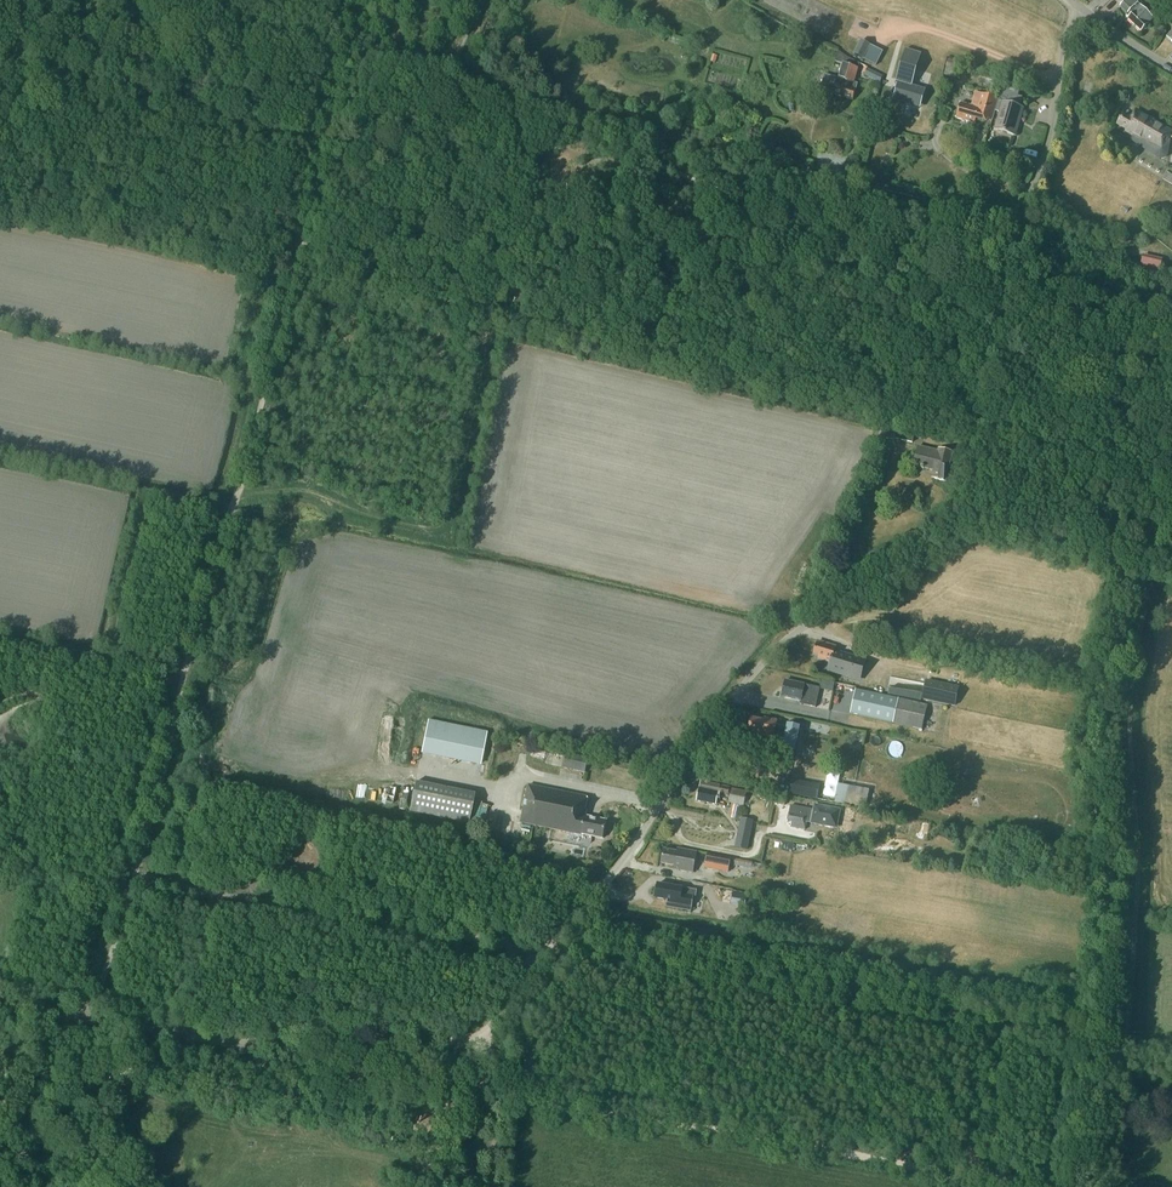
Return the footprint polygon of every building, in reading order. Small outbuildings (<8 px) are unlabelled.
[(1130,17),(1128,19),(1140,31),(1153,19),(1137,3),(1138,2),(1137,0),(1126,0),(1119,6),(1130,17)] [(876,48),(861,40),(854,54),(863,58),(870,61),(876,48)] [(898,83),(893,100),(903,103),(905,97),(922,103),(926,89),(912,85),(922,54),(906,49),(896,82),(898,83)] [(835,62),(842,64),(837,78),(824,74),(819,93),(833,97),(834,95),(852,100),(856,85),(853,85),(860,63),(848,57),(838,51),(835,62)] [(948,59),(946,66),(958,70),(960,62),(948,59)] [(865,75),(880,82),(883,76),(868,68),(865,75)] [(1003,81),(999,98),(995,112),(1000,113),(995,130),(1016,136),(1024,109),(1015,106),(1021,86),(1003,81)] [(992,122),(995,112),(999,98),(975,92),(972,105),(960,102),(955,119),(974,125),(976,117),(992,122)] [(817,104),(808,101),(805,109),(815,112),(817,104)] [(1167,128),(1137,112),(1133,120),(1123,114),(1118,124),(1127,129),(1126,131),(1134,136),(1132,140),(1143,147),(1146,143),(1154,148),(1156,144),(1163,149),(1165,145),(1171,136),(1164,133),(1167,128)] [(1143,255),(1139,271),(1159,275),(1163,259),(1143,255)] [(882,428),(880,438),(887,439),(889,430),(882,428)] [(914,435),(897,431),(895,439),(912,443),(914,435)] [(932,478),(946,481),(950,463),(945,462),(948,451),(939,449),(938,451),(918,446),(913,465),(934,470),(932,478)] [(847,670),(851,655),(834,650),(835,646),(817,641),(814,653),(819,655),(818,658),(830,662),(830,665),(847,670)] [(785,680),(782,697),(801,701),(800,704),(816,707),(820,687),(785,680)] [(923,699),(955,705),(958,688),(926,681),(923,699)] [(851,713),(921,729),(924,714),(926,706),(873,694),(856,690),(851,713)] [(926,706),(924,714),(932,716),(934,707),(926,706)] [(784,738),(782,753),(795,755),(800,727),(787,724),(787,726),(776,724),(777,721),(764,718),(764,722),(751,719),(749,730),(756,731),(755,734),(773,737),(774,736),(784,738)] [(427,722),(422,756),(482,766),(488,732),(427,722)] [(802,744),(801,756),(815,757),(816,745),(802,744)] [(564,768),(584,772),(587,758),(567,753),(564,768)] [(793,780),(790,794),(818,799),(821,785),(793,780)] [(700,781),(696,800),(715,804),(717,794),(726,796),(728,787),(700,781)] [(415,783),(409,813),(468,825),(474,795),(415,783)] [(529,785),(521,823),(581,835),(582,834),(603,838),(607,820),(585,816),(586,809),(584,809),(587,797),(529,785)] [(848,786),(845,803),(866,807),(870,790),(848,786)] [(395,789),(388,788),(386,803),(392,804),(395,789)] [(409,789),(403,788),(399,810),(405,811),(409,789)] [(731,789),(728,801),(742,804),(744,792),(731,789)] [(786,798),(776,796),(775,804),(784,806),(786,798)] [(815,805),(814,810),(809,809),(791,805),(789,812),(787,822),(791,823),(790,827),(805,829),(807,820),(812,821),(811,823),(837,828),(840,810),(815,805)] [(735,847),(747,849),(753,820),(741,818),(735,847)] [(679,849),(679,853),(665,850),(663,864),(676,866),(676,870),(695,873),(698,853),(679,849)] [(707,855),(705,868),(714,870),(717,857),(707,855)] [(748,863),(731,860),(729,865),(746,869),(748,863)] [(666,908),(691,912),(694,897),(696,897),(697,890),(682,887),(682,888),(658,883),(655,898),(667,900),(666,908)] [(733,891),(731,903),(746,906),(748,894),(733,891)]
